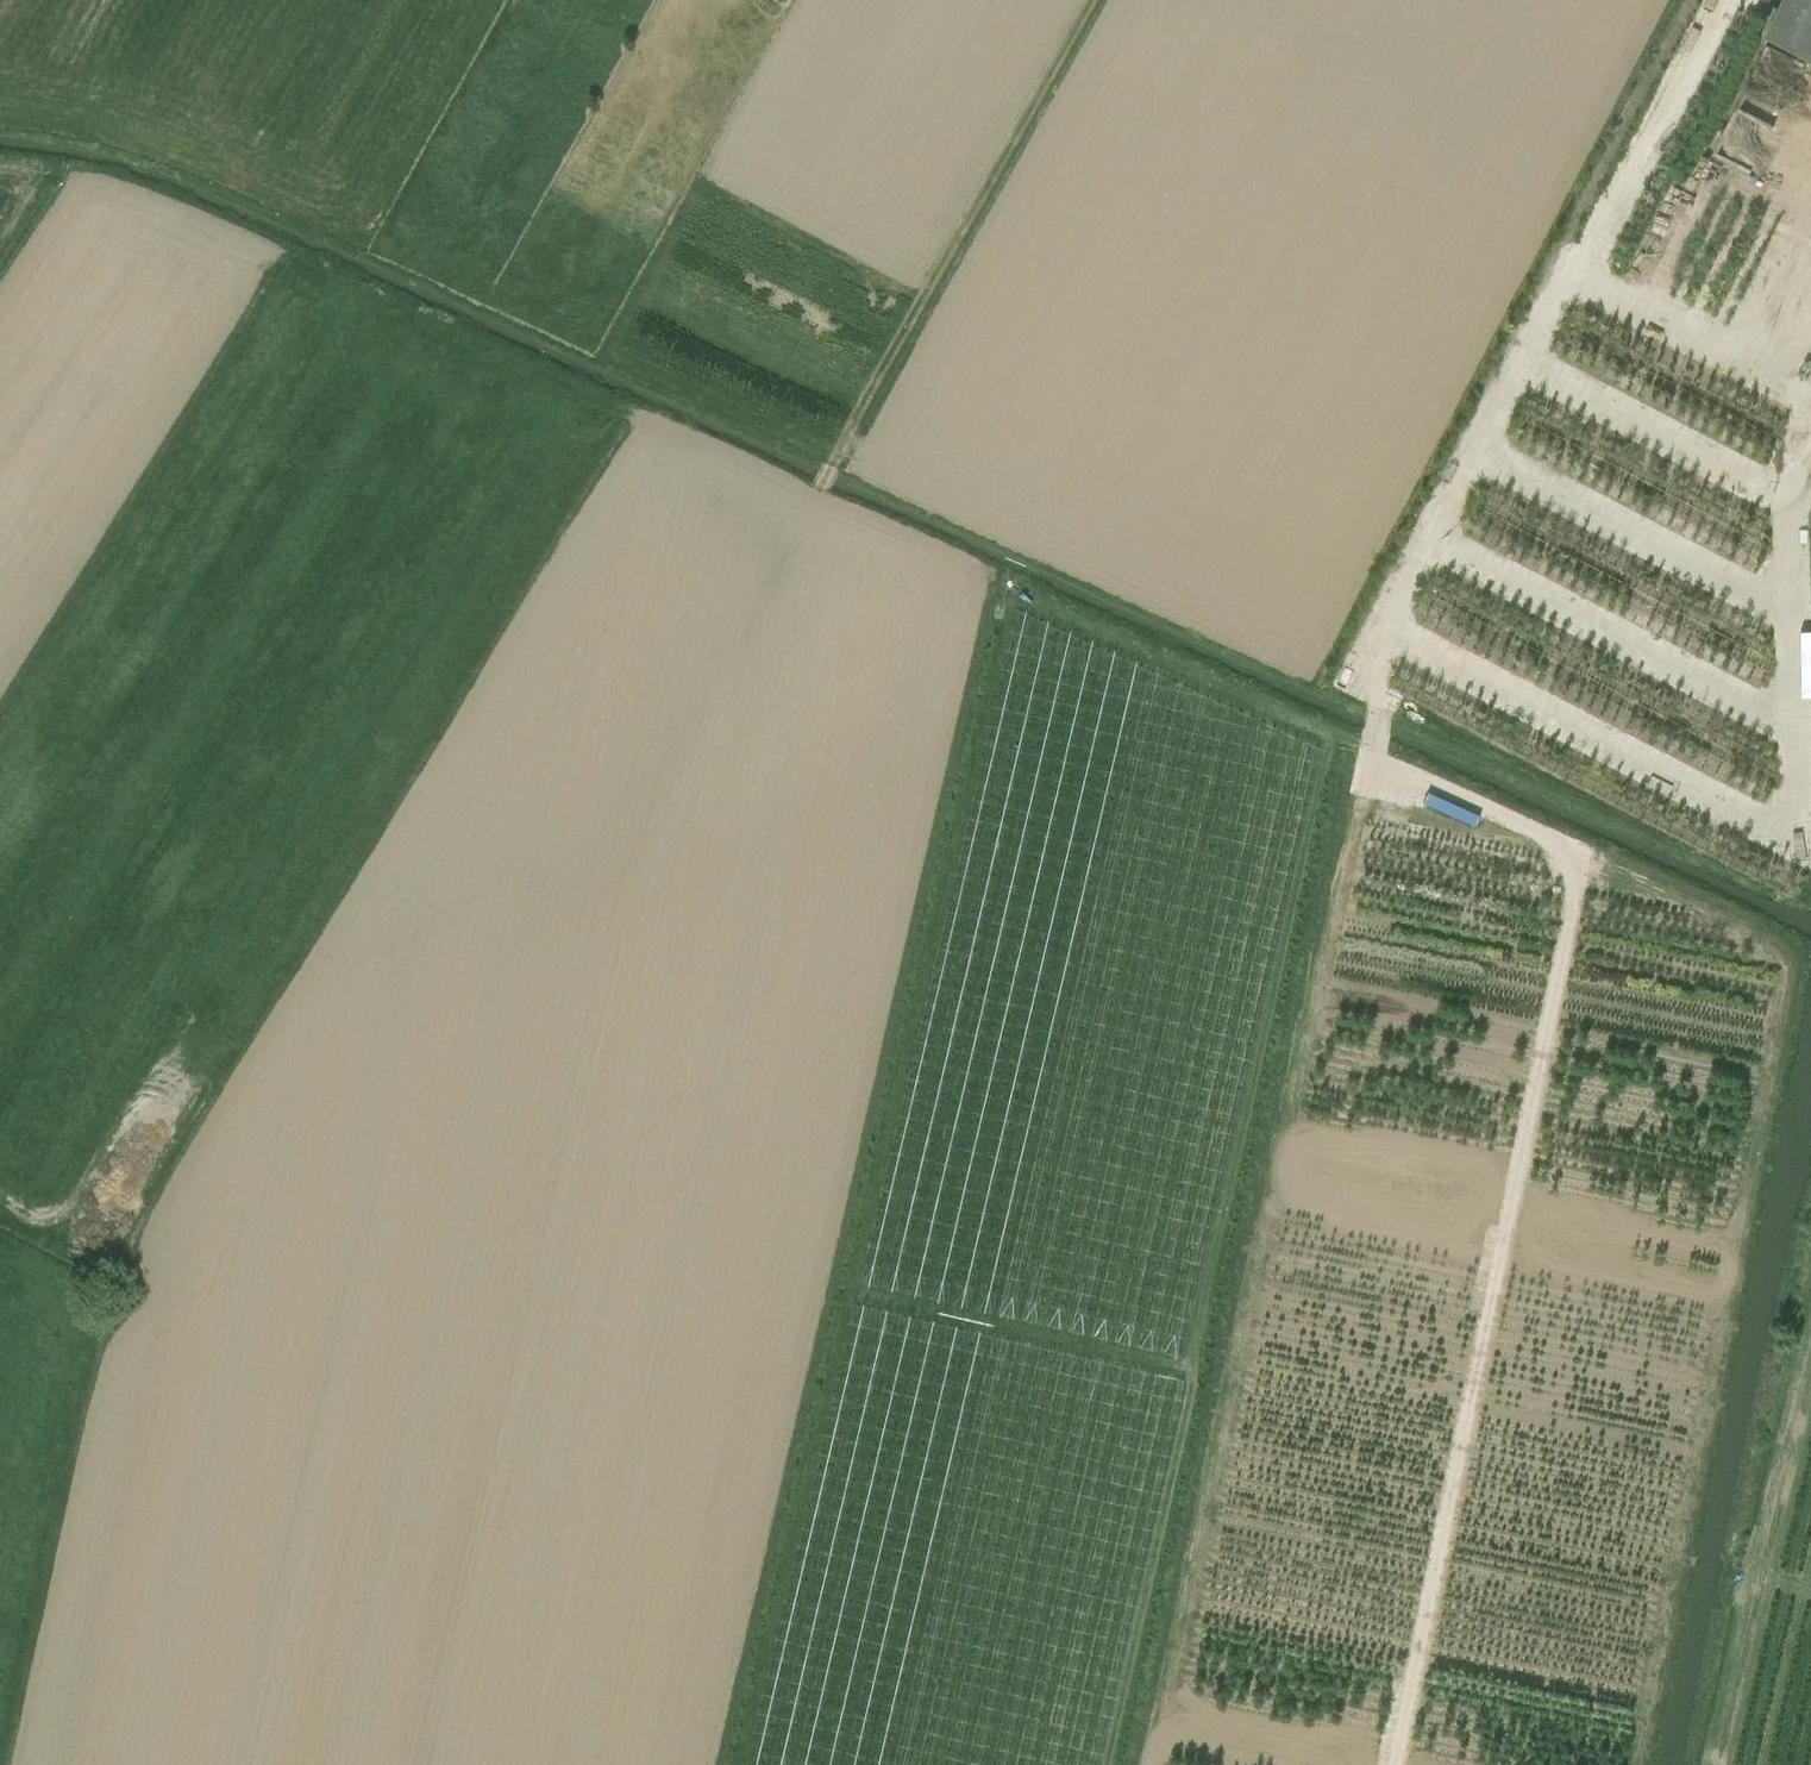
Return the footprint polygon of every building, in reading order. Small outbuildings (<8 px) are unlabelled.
[(1764,37),(1810,61),(1810,0),(1783,0),(1764,37)]
